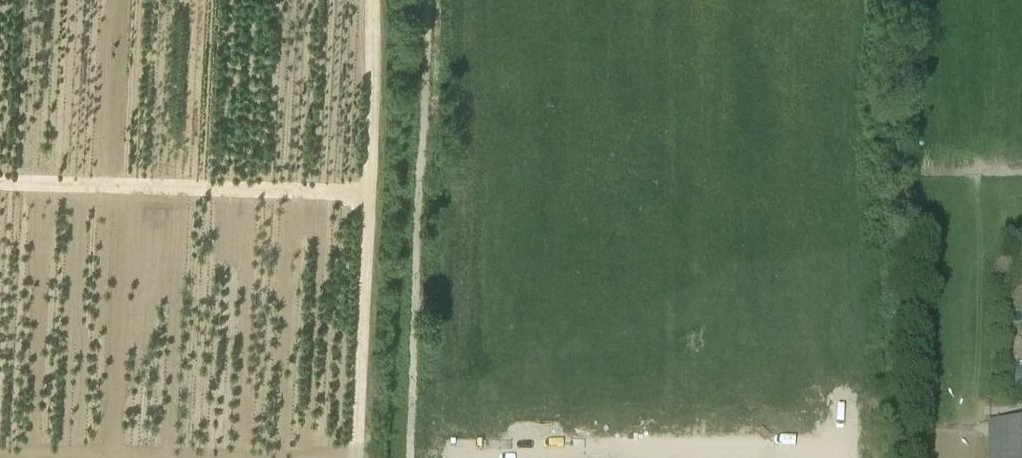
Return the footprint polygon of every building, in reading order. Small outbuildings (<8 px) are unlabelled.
[(992,421),(992,457),(1021,457),(1021,421),(992,421)]
